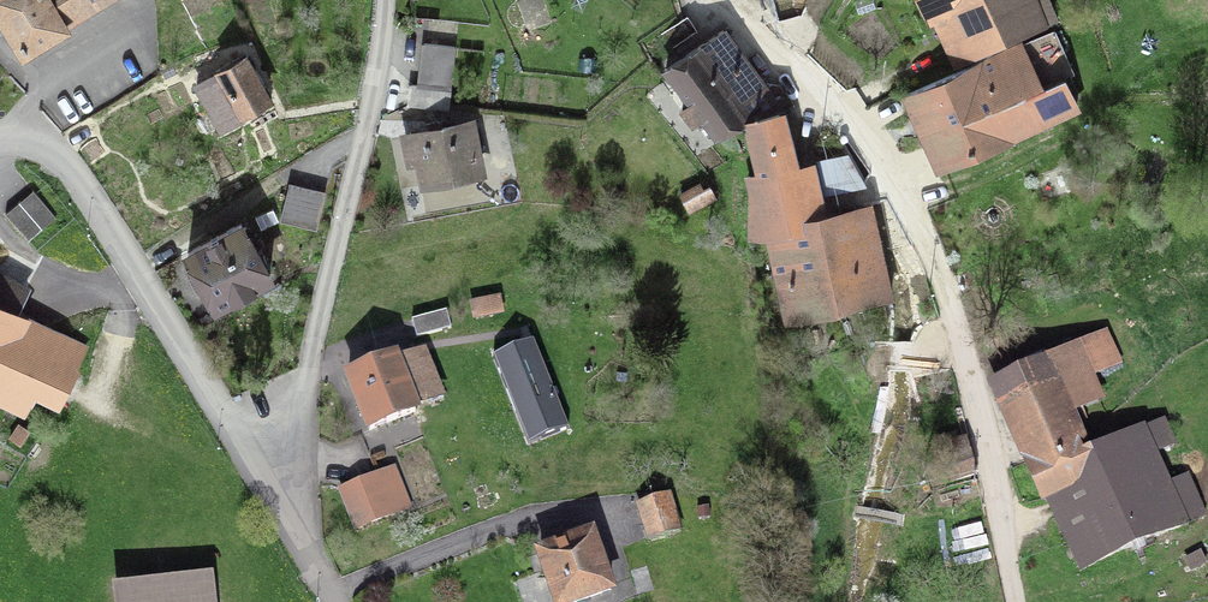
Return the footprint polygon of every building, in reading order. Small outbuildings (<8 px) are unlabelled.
[(0,9),(0,29),(9,23),(23,47),(65,22),(63,19),(95,0),(0,0),(0,8),(0,9)] [(937,19),(958,67),(1046,28),(1034,0),(923,0),(932,21),(937,19)] [(654,40),(664,54),(693,34),(683,19),(654,40)] [(723,30),(697,48),(741,123),(744,120),(748,117),(779,111),(723,30)] [(1071,72),(1053,31),(905,95),(937,168),(1076,107),(1064,75),(1071,72)] [(419,85),(451,89),(455,47),(424,43),(419,85)] [(718,138),(741,123),(697,48),(666,69),(692,103),(682,111),(693,126),(703,118),(718,138)] [(247,58),(196,85),(221,129),(271,101),(247,58)] [(410,105),(449,109),(451,89),(419,85),(412,84),(410,105)] [(779,111),(748,117),(744,120),(758,175),(799,165),(797,160),(792,161),(779,111)] [(482,171),(472,121),(405,135),(410,161),(420,158),(424,183),(482,171)] [(825,193),(863,184),(847,154),(818,160),(825,193)] [(748,177),(750,235),(768,232),(812,221),(799,165),(758,175),(748,177)] [(715,199),(709,187),(703,190),(699,184),(681,194),(690,212),(715,199)] [(325,194),(289,186),(281,220),(317,228),(325,194)] [(28,241),(56,218),(33,190),(5,213),(28,241)] [(891,299),(871,209),(812,221),(768,232),(787,321),(891,299)] [(241,223),(188,253),(197,270),(189,275),(196,288),(205,284),(216,305),(270,276),(241,223)] [(34,388),(58,401),(85,348),(14,312),(26,288),(0,275),(0,399),(22,410),(34,388)] [(446,311),(412,320),(416,337),(451,328),(446,311)] [(533,341),(493,357),(528,444),(568,428),(533,341)] [(1074,346),(994,383),(1046,499),(1050,497),(1087,480),(1089,468),(1083,455),(1078,444),(1083,439),(1071,413),(1099,401),(1074,346)] [(394,359),(389,361),(386,355),(377,358),(380,365),(348,378),(369,430),(416,411),(413,404),(436,395),(421,357),(398,367),(394,359)] [(1089,468),(1087,480),(1050,497),(1061,515),(1059,516),(1084,567),(1203,516),(1186,478),(1164,487),(1148,455),(1173,444),(1163,421),(1083,455),(1089,468)] [(950,482),(977,474),(968,445),(960,447),(957,434),(937,439),(950,482)] [(341,490),(356,528),(394,513),(379,475),(341,490)] [(650,538),(679,529),(668,497),(639,506),(650,538)] [(591,535),(540,553),(557,601),(575,601),(610,590),(591,535)] [(209,581),(118,592),(119,601),(211,601),(209,581)]
